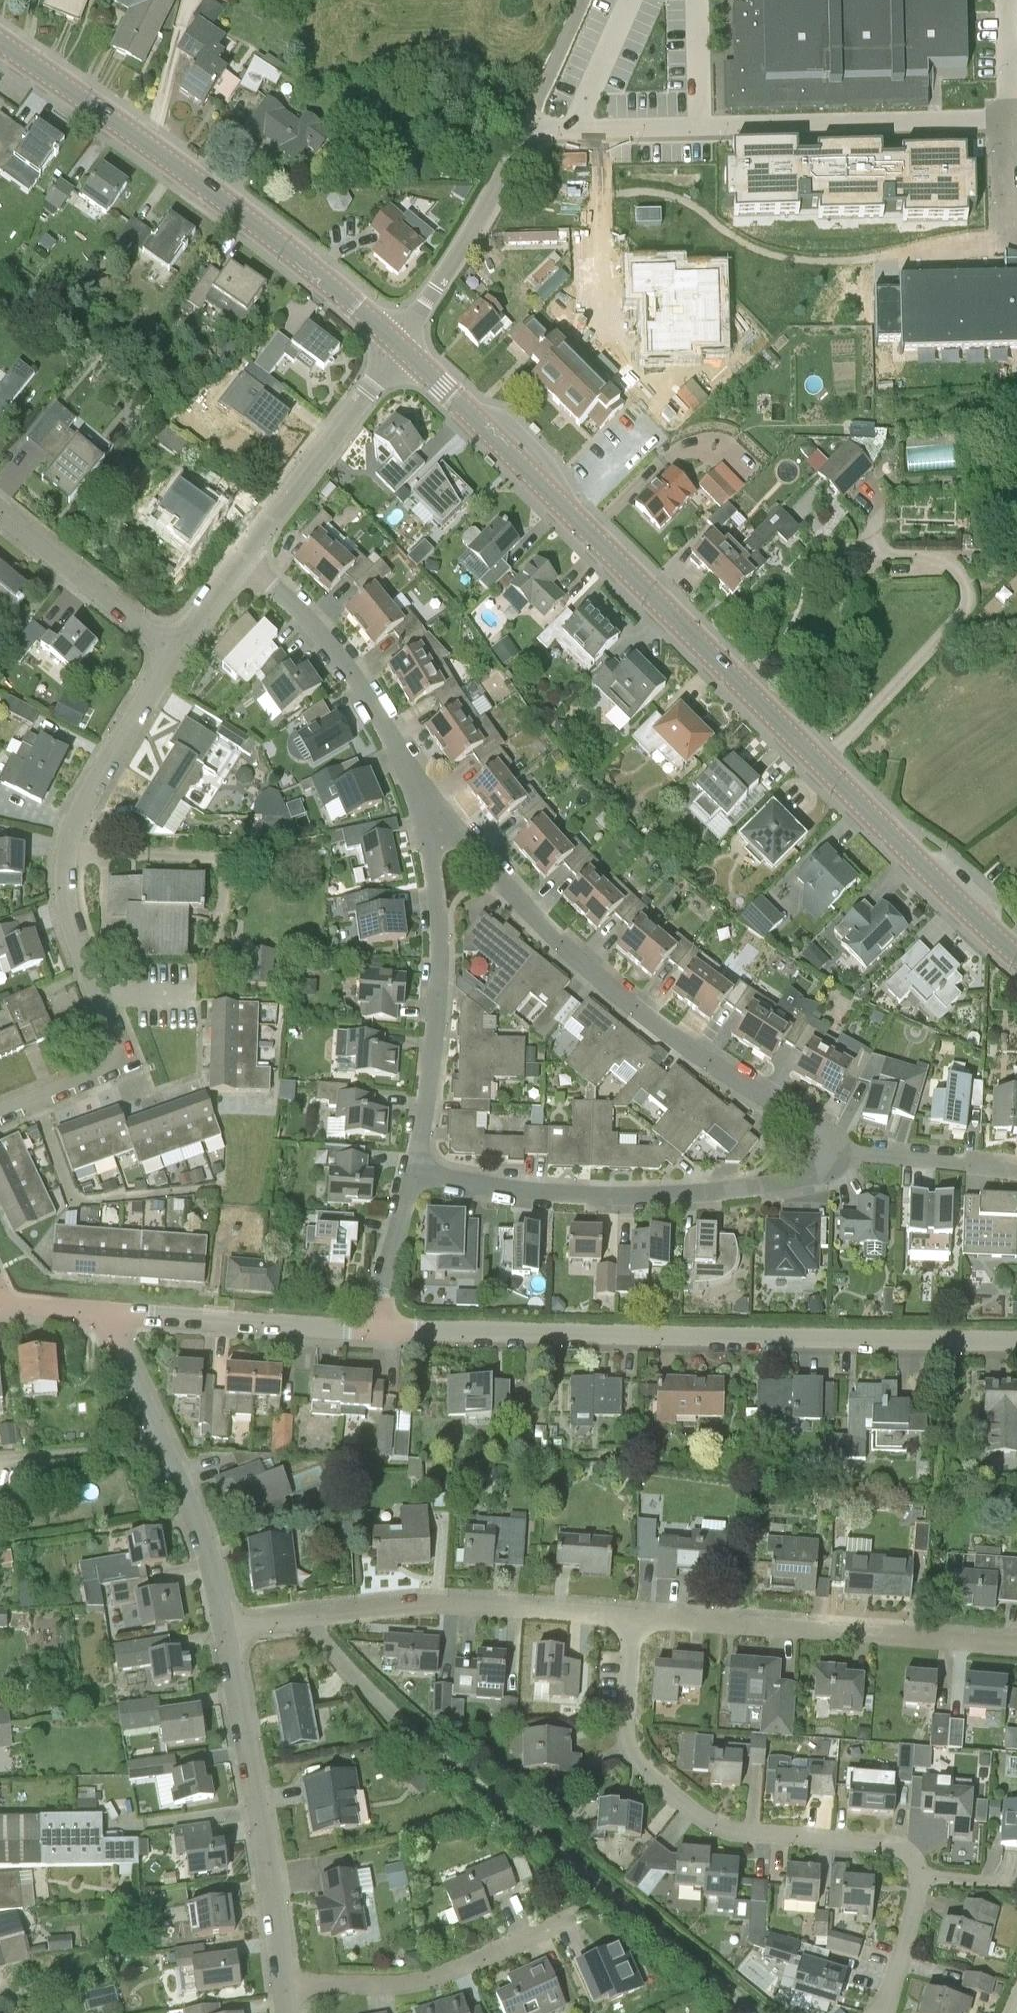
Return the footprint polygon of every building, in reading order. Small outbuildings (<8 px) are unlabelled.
[(49,2),(66,9),(64,15),(79,21),(87,0),(50,0),(49,2)] [(114,48),(143,62),(174,0),(120,0),(116,7),(131,13),(114,48)] [(199,64),(212,45),(213,45),(221,34),(213,28),(226,10),(212,0),(206,0),(194,17),(200,20),(185,42),(188,44),(182,53),(199,64)] [(734,7),(738,63),(732,63),(734,110),(929,105),(928,66),(957,65),(967,65),(966,0),(734,0),(734,7)] [(225,53),(213,45),(212,45),(199,64),(180,91),(203,107),(228,71),(218,64),(225,53)] [(257,54),(254,59),(239,87),(256,96),(263,80),(275,87),(281,76),(295,86),(297,74),(267,55),(264,59),(257,54)] [(269,99),(242,135),(256,146),(265,135),(282,148),(281,150),(295,161),(305,147),(316,156),(333,134),(321,125),(305,113),(298,123),(269,99)] [(0,115),(0,136),(10,122),(0,115)] [(28,135),(10,122),(0,136),(0,172),(1,172),(10,166),(14,159),(40,177),(54,157),(55,157),(58,153),(58,152),(65,141),(37,122),(28,135)] [(968,159),(968,149),(903,151),(904,156),(884,156),(884,147),(819,148),(819,153),(800,154),(800,144),(735,146),(735,156),(727,156),(728,196),(736,196),(737,215),(802,213),(801,204),(821,203),(821,218),(886,216),(886,206),(905,206),(905,220),(970,218),(969,199),(978,199),(977,158),(968,159)] [(553,205),(577,209),(584,161),(560,158),(553,205)] [(79,196),(83,199),(82,200),(105,217),(128,185),(104,168),(92,185),(88,183),(79,196)] [(74,190),(60,180),(44,202),(45,203),(41,209),(53,217),(57,212),(58,213),(74,190)] [(346,190),(333,190),(326,200),(332,212),(345,213),(352,202),(346,190)] [(423,246),(400,226),(405,220),(390,208),(374,228),(388,240),(375,255),(399,275),(423,246)] [(637,211),(637,226),(663,226),(663,211),(637,211)] [(170,214),(156,235),(143,254),(169,272),(196,233),(170,214)] [(115,268),(131,245),(143,227),(132,219),(103,261),(97,270),(100,272),(109,277),(114,268),(115,268)] [(555,243),(555,233),(504,234),(505,244),(555,243)] [(555,254),(532,278),(538,283),(561,260),(555,254)] [(901,342),(902,351),(1016,348),(1016,262),(1010,262),(1011,277),(900,279),(900,294),(874,294),(875,343),(901,342)] [(248,315),(268,286),(246,271),(244,273),(231,264),(223,276),(213,269),(209,276),(202,284),(189,304),(199,311),(205,302),(239,325),(247,315),(248,315)] [(629,274),(630,303),(652,302),(653,328),(645,328),(645,339),(649,339),(649,360),(692,359),(691,352),(721,351),(720,326),(716,326),(716,308),(719,308),(718,279),(697,280),(697,276),(676,277),(675,269),(651,270),(651,274),(629,274)] [(202,284),(209,276),(201,270),(195,279),(202,284)] [(561,271),(535,296),(544,305),(569,279),(561,271)] [(499,324),(506,317),(489,300),(482,307),(481,305),(459,327),(479,346),(490,334),(494,338),(503,330),(499,326),(500,324),(499,324)] [(522,329),(512,338),(527,354),(543,369),(538,374),(533,378),(557,402),(581,426),(589,417),(595,423),(602,429),(613,418),(624,407),(625,406),(604,385),(580,361),(556,337),(540,322),(538,324),(533,319),(532,320),(522,329)] [(316,333),(307,326),(292,345),(278,334),(254,366),(268,377),(284,356),(293,363),(302,352),(325,369),(341,348),(317,330),(316,333)] [(767,333),(759,341),(765,348),(773,339),(767,333)] [(759,341),(750,349),(756,356),(765,348),(759,341)] [(750,349),(742,358),(748,364),(756,356),(750,349)] [(742,358),(734,366),(740,372),(748,364),(742,358)] [(35,375),(19,362),(0,385),(0,418),(35,375)] [(250,363),(242,374),(269,395),(278,385),(268,377),(254,366),(250,363)] [(734,366),(726,374),(732,380),(740,372),(734,366)] [(726,374),(718,382),(724,388),(732,380),(726,374)] [(718,382),(709,390),(715,396),(724,388),(718,382)] [(709,390),(701,398),(707,404),(715,396),(709,390)] [(288,416),(262,396),(260,398),(244,420),(266,436),(275,424),(280,427),(288,416)] [(701,398),(693,406),(699,412),(707,404),(701,398)] [(151,412),(159,419),(169,407),(160,400),(151,412)] [(693,406),(685,414),(691,420),(699,412),(693,406)] [(377,436),(375,438),(373,440),(375,462),(382,469),(377,474),(396,494),(426,464),(416,454),(424,445),(396,417),(383,430),(377,430),(377,436)] [(104,461),(58,422),(39,446),(49,455),(51,452),(59,459),(44,478),(55,486),(54,487),(58,490),(60,488),(74,499),(104,461)] [(163,425),(153,438),(182,460),(191,446),(163,425)] [(874,441),(874,432),(874,428),(852,427),(851,440),(874,441)] [(851,440),(848,443),(819,473),(843,497),(863,477),(873,467),(885,444),(887,432),(874,432),(874,441),(851,440)] [(817,450),(808,441),(799,451),(808,459),(817,450)] [(443,464),(412,495),(443,526),(474,495),(443,464)] [(637,505),(654,522),(661,529),(696,494),(673,471),(637,505)] [(721,509),(727,503),(737,494),(714,471),(698,486),(721,509)] [(187,551),(214,512),(198,501),(203,494),(179,477),(160,503),(163,505),(149,524),(187,551)] [(318,495),(327,501),(336,489),(328,483),(318,495)] [(727,503),(721,509),(707,522),(717,532),(737,513),(727,503)] [(733,596),(755,574),(756,575),(766,565),(756,555),(776,535),(786,545),(800,531),(779,509),(760,529),(738,550),(713,576),(723,586),(720,589),(729,597),(732,594),(733,596)] [(295,561),(312,576),(346,540),(329,524),(333,520),(323,512),(302,534),(311,543),(295,561)] [(506,527),(508,525),(505,522),(503,524),(499,520),(482,537),(476,530),(471,530),(464,538),(464,542),(471,549),(469,550),(490,571),(480,582),(490,592),(512,570),(502,560),(521,541),(506,527)] [(703,565),(713,576),(738,550),(727,539),(723,543),(714,534),(693,555),(694,557),(691,560),(700,568),(703,565)] [(374,567),(374,566),(356,550),(347,557),(338,549),(346,540),(312,576),(330,592),(346,575),(355,584),(374,567)] [(416,568),(433,552),(424,542),(407,558),(416,568)] [(532,603),(546,617),(564,598),(551,584),(557,578),(539,559),(512,586),(530,605),(532,603)] [(346,610),(360,628),(389,604),(375,586),(392,573),(381,560),(374,566),(374,567),(355,584),(364,595),(346,610)] [(439,564),(426,562),(424,572),(438,574),(439,564)] [(9,572),(0,565),(0,583),(9,572)] [(0,583),(0,620),(4,623),(10,616),(11,616),(32,590),(9,572),(0,583)] [(397,614),(389,604),(360,628),(375,646),(394,631),(402,642),(423,627),(408,608),(397,614)] [(583,672),(593,662),(594,663),(619,639),(588,608),(577,619),(568,610),(538,640),(548,650),(555,643),(583,672)] [(247,686),(247,685),(280,651),(272,642),(278,636),(264,623),(260,628),(248,614),(235,625),(223,639),(213,653),(224,665),(222,667),(236,681),(238,678),(247,686)] [(8,654),(25,633),(14,624),(0,642),(0,648),(8,654)] [(74,673),(94,648),(82,637),(85,634),(74,624),(58,642),(51,636),(42,647),(74,673)] [(389,666),(400,686),(443,661),(442,660),(449,657),(429,635),(428,636),(423,627),(402,642),(409,653),(389,666)] [(25,633),(8,654),(20,664),(37,642),(25,633)] [(503,667),(519,655),(507,638),(490,649),(503,667)] [(280,651),(247,685),(260,674),(269,685),(263,690),(285,718),(321,688),(307,667),(296,674),(280,651)] [(621,670),(613,661),(593,681),(632,720),(666,686),(635,656),(621,670)] [(433,694),(439,704),(461,690),(443,661),(400,686),(413,706),(433,694)] [(485,715),(479,719),(466,701),(467,700),(461,690),(439,704),(446,715),(427,728),(440,747),(485,716),(485,715)] [(33,727),(39,713),(9,697),(2,711),(33,727)] [(323,702),(302,716),(310,729),(298,736),(314,763),(354,740),(338,713),(332,717),(323,702)] [(82,718),(63,708),(57,720),(83,733),(95,709),(88,706),(82,718)] [(686,763),(687,763),(711,739),(680,708),(666,722),(657,713),(632,738),(648,755),(654,750),(676,772),(686,763)] [(473,753),(479,763),(500,748),(505,744),(485,716),(440,747),(453,766),(473,753)] [(177,750),(155,785),(181,802),(190,788),(194,785),(197,783),(198,779),(198,774),(203,767),(201,766),(218,739),(187,720),(170,746),(177,750)] [(249,740),(250,738),(224,722),(217,734),(242,750),(250,756),(258,745),(249,740)] [(556,722),(555,735),(567,735),(568,723),(556,722)] [(15,758),(27,764),(54,777),(66,752),(39,739),(28,733),(15,758)] [(513,764),(500,748),(479,763),(487,773),(468,787),(483,806),(513,782),(505,772),(513,764)] [(563,759),(557,751),(551,756),(557,763),(563,759)] [(721,811),(729,818),(747,799),(746,798),(759,785),(732,758),(719,772),(716,768),(697,787),(704,794),(694,805),(711,822),(721,811)] [(358,760),(312,779),(299,785),(302,794),(313,790),(321,809),(340,801),(347,818),(383,803),(374,784),(369,786),(358,760)] [(54,777),(27,764),(20,778),(8,772),(2,783),(41,803),(54,777)] [(516,809),(524,819),(543,802),(531,786),(520,792),(513,782),(483,806),(498,824),(516,809)] [(143,819),(133,834),(149,834),(154,826),(162,831),(181,802),(155,785),(136,814),(143,819)] [(514,844),(530,861),(558,836),(550,827),(557,817),(543,802),(524,819),(532,828),(514,844)] [(742,838),(773,869),(804,838),(789,822),(793,818),(777,802),(742,838)] [(286,818),(262,818),(262,829),(286,829),(286,818)] [(365,867),(369,866),(373,883),(400,877),(390,834),(379,837),(376,824),(343,831),(345,844),(347,850),(365,846),(366,855),(362,856),(365,867)] [(345,844),(343,831),(331,833),(331,847),(345,844)] [(566,845),(558,836),(530,861),(546,879),(563,863),(571,871),(590,854),(576,839),(566,845)] [(23,886),(24,848),(0,847),(0,886),(23,886)] [(857,881),(827,850),(826,850),(798,878),(829,909),(857,881)] [(564,897),(580,914),(615,878),(607,886),(590,870),(598,862),(590,854),(571,871),(580,880),(564,897)] [(141,957),(187,958),(189,911),(203,911),(205,876),(143,874),(143,879),(110,878),(109,908),(127,908),(126,942),(138,942),(138,948),(141,948),(141,957)] [(640,902),(615,878),(580,914),(598,930),(614,913),(623,921),(640,902)] [(388,892),(347,898),(349,914),(356,913),(361,945),(407,938),(402,906),(390,907),(388,892)] [(761,898),(737,922),(764,941),(784,921),(761,898)] [(842,945),(867,969),(908,928),(883,904),(875,911),(865,901),(835,932),(845,942),(842,945)] [(617,947),(635,963),(659,933),(642,919),(649,910),(640,902),(623,921),(632,929),(617,947)] [(39,932),(33,913),(14,920),(16,925),(0,930),(0,962),(5,961),(10,974),(44,962),(39,950),(45,948),(39,932)] [(480,993),(495,1006),(537,955),(518,940),(521,936),(506,924),(503,928),(493,920),(490,924),(480,916),(464,936),(464,954),(477,954),(478,952),(499,969),(484,988),(480,993)] [(668,960),(677,967),(693,947),(678,934),(668,942),(659,933),(635,963),(653,978),(668,960)] [(885,987),(900,1001),(899,1002),(900,1003),(913,990),(927,1004),(934,997),(947,1010),(962,995),(955,988),(963,979),(942,959),(939,962),(933,956),(934,955),(933,954),(933,955),(920,942),(899,963),(904,968),(885,987)] [(810,964),(821,953),(813,945),(802,956),(810,964)] [(673,994),(692,1008),(714,977),(721,968),(703,954),(693,947),(677,967),(687,974),(673,994)] [(274,952),(249,950),(247,985),(274,986),(274,952)] [(555,1021),(572,999),(563,992),(570,982),(537,955),(495,1006),(497,1007),(511,1019),(530,995),(534,997),(539,991),(552,1003),(531,1029),(545,1040),(559,1024),(555,1021)] [(397,1006),(402,1006),(404,1006),(404,998),(406,998),(406,997),(404,997),(406,976),(385,975),(386,971),(362,970),(360,1003),(361,1003),(360,1017),(397,1020),(397,1006)] [(462,970),(462,979),(476,990),(480,993),(484,988),(462,970)] [(734,1010),(749,988),(740,981),(733,991),(714,977),(692,1008),(711,1022),(724,1003),(733,1009),(734,1010)] [(40,999),(35,987),(3,1001),(15,1029),(0,1035),(0,1059),(24,1049),(23,1046),(36,1040),(37,1043),(56,1036),(40,999)] [(732,1036),(752,1049),(772,1017),(753,1005),(759,995),(749,988),(734,1010),(736,1010),(745,1016),(732,1036)] [(860,1002),(868,994),(862,988),(851,999),(860,1002)] [(497,1007),(495,1006),(480,993),(476,990),(468,999),(467,998),(461,1006),(459,1057),(525,1059),(525,1039),(495,1038),(495,1032),(482,1032),(483,1017),(485,1014),(489,1017),(497,1007)] [(582,1007),(572,999),(555,1021),(559,1024),(565,1029),(572,1020),(585,1030),(580,1037),(584,1040),(565,1064),(580,1077),(622,1026),(588,999),(582,1007)] [(795,1048),(810,1023),(812,1019),(819,1007),(803,1001),(793,1012),(781,1003),(772,1017),(752,1049),(772,1062),(784,1042),(795,1048)] [(238,1003),(213,1003),(212,1025),(258,1027),(259,1005),(238,1004),(238,1003)] [(820,1017),(815,1014),(812,1019),(817,1023),(820,1017)] [(794,1075),(814,1086),(838,1043),(837,1043),(825,1036),(826,1032),(828,1029),(812,1019),(810,1023),(795,1048),(805,1054),(794,1075)] [(212,1025),(212,1047),(257,1048),(258,1027),(212,1025)] [(632,1102),(641,1091),(659,1068),(649,1060),(655,1053),(622,1026),(580,1077),(596,1090),(609,1073),(626,1087),(613,1104),(613,1108),(627,1108),(632,1102)] [(384,1048),(385,1036),(385,1035),(337,1031),(336,1059),(357,1060),(356,1074),(396,1077),(398,1049),(384,1048)] [(870,1060),(869,1059),(872,1053),(841,1036),(837,1043),(838,1043),(814,1086),(835,1098),(846,1077),(858,1083),(870,1060)] [(211,1068),(256,1069),(256,1065),(257,1048),(212,1047),(211,1068)] [(525,1048),(525,1059),(525,1063),(535,1063),(535,1049),(525,1048)] [(524,1079),(525,1059),(459,1057),(459,1082),(454,1082),(454,1101),(464,1101),(463,1113),(477,1114),(490,1114),(490,1101),(481,1100),(481,1084),(493,1084),(494,1078),(524,1079)] [(914,1120),(927,1075),(925,1074),(914,1071),(885,1063),(878,1086),(872,1085),(863,1118),(887,1125),(890,1113),(914,1120)] [(927,1066),(916,1063),(914,1071),(925,1074),(927,1066)] [(525,1065),(524,1079),(538,1080),(538,1065),(525,1065)] [(668,1076),(659,1068),(641,1091),(649,1099),(655,1091),(673,1105),(652,1132),(660,1138),(661,1138),(668,1144),(709,1093),(676,1066),(668,1076)] [(256,1069),(211,1068),(210,1090),(271,1092),(271,1069),(256,1069)] [(983,1108),(985,1083),(971,1082),(972,1081),(948,1078),(946,1094),(934,1093),(930,1123),(950,1125),(949,1130),(966,1132),(969,1107),(983,1108)] [(345,1135),(346,1135),(386,1138),(388,1110),(374,1109),(375,1097),(347,1094),(348,1087),(318,1085),(316,1101),(329,1102),(329,1107),(338,1108),(337,1120),(327,1120),(325,1138),(345,1140),(345,1135)] [(641,1091),(632,1102),(641,1109),(649,1099),(641,1091)] [(1012,1094),(995,1094),(994,1131),(1011,1131),(1011,1134),(1016,1134),(1016,1092),(1012,1091),(1012,1094)] [(206,1093),(186,1100),(201,1144),(222,1136),(206,1093)] [(728,1109),(709,1093),(668,1144),(681,1155),(683,1157),(703,1133),(730,1155),(726,1160),(726,1163),(741,1164),(759,1141),(749,1133),(753,1129),(743,1120),(746,1117),(731,1105),(728,1109)] [(165,1108),(181,1151),(201,1144),(186,1100),(165,1108)] [(548,1168),(591,1169),(593,1103),(573,1102),(572,1133),(566,1133),(566,1141),(550,1141),(550,1128),(542,1128),(537,1128),(537,1155),(548,1155),(548,1168)] [(681,1155),(668,1144),(661,1138),(660,1138),(652,1148),(618,1147),(618,1135),(612,1135),(613,1108),(613,1104),(593,1103),(591,1169),(659,1171),(667,1161),(673,1165),(681,1155)] [(119,1107),(118,1108),(99,1115),(115,1158),(133,1151),(139,1166),(141,1166),(125,1123),(119,1107)] [(181,1151),(165,1108),(145,1115),(161,1159),(181,1151)] [(532,1108),(531,1128),(524,1128),(524,1139),(484,1137),(484,1131),(476,1130),(477,1114),(463,1113),(450,1112),(449,1142),(452,1142),(451,1151),(456,1155),(475,1156),(475,1158),(508,1159),(508,1163),(524,1164),(525,1154),(537,1155),(537,1128),(542,1128),(543,1108),(532,1108)] [(78,1122),(94,1166),(115,1158),(99,1115),(78,1122)] [(125,1123),(141,1166),(161,1159),(145,1115),(125,1123)] [(896,1116),(890,1131),(907,1138),(913,1123),(896,1116)] [(94,1166),(78,1122),(57,1130),(73,1173),(94,1166)] [(27,1131),(31,1141),(40,1137),(36,1127),(27,1131)] [(278,1128),(277,1141),(291,1142),(291,1129),(278,1128)] [(29,1155),(19,1134),(0,1143),(0,1168),(29,1155)] [(331,1169),(329,1203),(350,1204),(351,1201),(371,1202),(373,1181),(374,1181),(374,1180),(366,1180),(368,1158),(359,1157),(360,1150),(366,1150),(366,1149),(326,1146),(325,1147),(338,1148),(336,1169),(331,1169)] [(38,1174),(29,1155),(0,1168),(0,1192),(38,1174)] [(221,1164),(209,1168),(212,1176),(224,1172),(221,1164)] [(201,1170),(188,1174),(191,1184),(192,1186),(205,1182),(201,1170)] [(191,1184),(188,1174),(188,1173),(177,1177),(181,1188),(191,1184)] [(5,1213),(47,1194),(38,1174),(0,1192),(0,1202),(5,1213)] [(167,1185),(163,1174),(158,1176),(154,1183),(156,1189),(167,1185)] [(114,1181),(101,1186),(104,1195),(117,1190),(114,1181)] [(90,1183),(81,1186),(84,1195),(93,1191),(90,1183)] [(47,1194),(5,1213),(15,1234),(56,1214),(47,1194)] [(908,1256),(951,1257),(951,1237),(952,1237),(953,1195),(935,1195),(935,1198),(928,1198),(928,1194),(910,1194),(908,1235),(909,1235),(908,1256)] [(1016,1257),(1016,1197),(980,1196),(980,1197),(965,1197),(963,1256),(1016,1257)] [(858,1245),(864,1245),(864,1257),(867,1261),(882,1261),(886,1258),(886,1245),(887,1245),(888,1200),(859,1199),(858,1215),(854,1215),(854,1214),(841,1213),(840,1241),(858,1242),(858,1245)] [(173,1201),(173,1212),(185,1213),(185,1202),(173,1201)] [(164,1203),(152,1202),(152,1211),(164,1211),(164,1203)] [(132,1204),(132,1214),(142,1214),(143,1204),(132,1204)] [(100,1208),(89,1208),(89,1218),(100,1219),(100,1208)] [(329,1269),(344,1270),(345,1263),(350,1264),(351,1247),(357,1247),(358,1233),(353,1233),(354,1215),(325,1213),(324,1228),(308,1227),(306,1248),(308,1248),(308,1244),(331,1245),(329,1269)] [(427,1257),(440,1257),(439,1270),(475,1272),(477,1222),(464,1222),(464,1214),(428,1213),(427,1257)] [(816,1268),(818,1219),(797,1219),(797,1225),(770,1224),(768,1275),(793,1276),(793,1268),(816,1268)] [(696,1283),(700,1283),(711,1282),(722,1279),(729,1275),(732,1271),(735,1266),(737,1257),(737,1247),(733,1238),(717,1237),(717,1227),(697,1226),(696,1260),(684,1260),(683,1278),(695,1278),(695,1291),(696,1291),(696,1283)] [(55,1227),(52,1273),(75,1275),(78,1229),(55,1227)] [(96,1276),(99,1230),(78,1229),(75,1275),(96,1276)] [(496,1249),(502,1249),(502,1258),(501,1266),(500,1267),(502,1268),(503,1265),(513,1267),(512,1277),(530,1278),(530,1275),(539,1275),(540,1238),(535,1238),(535,1230),(497,1229),(496,1249)] [(570,1229),(569,1261),(601,1262),(602,1230),(570,1229)] [(632,1276),(647,1276),(648,1276),(648,1267),(668,1268),(669,1229),(650,1229),(650,1235),(633,1234),(633,1248),(618,1248),(617,1266),(617,1280),(632,1281),(632,1276)] [(118,1278),(121,1232),(99,1230),(96,1276),(118,1278)] [(139,1279),(142,1233),(121,1232),(118,1278),(139,1279)] [(142,1233),(139,1279),(160,1281),(164,1235),(142,1233)] [(182,1282),(185,1236),(164,1235),(160,1281),(182,1282)] [(182,1282),(203,1284),(204,1284),(208,1238),(185,1236),(182,1282)] [(228,1289),(258,1291),(275,1293),(277,1266),(231,1262),(228,1289)] [(616,1294),(617,1280),(617,1266),(599,1265),(598,1295),(616,1296),(616,1294)] [(481,1290),(470,1289),(469,1303),(481,1303),(481,1290)] [(806,1300),(811,1317),(824,1314),(819,1297),(806,1300)] [(565,1305),(559,1299),(551,1299),(551,1313),(565,1313),(565,1305)] [(748,1315),(748,1300),(741,1300),(733,1308),(733,1315),(748,1315)] [(883,1305),(882,1314),(892,1315),(893,1305),(883,1305)] [(58,1396),(52,1344),(19,1347),(23,1390),(22,1390),(23,1399),(58,1396)] [(198,1426),(211,1427),(214,1391),(213,1391),(213,1377),(202,1377),(203,1366),(174,1364),(172,1397),(200,1399),(198,1426)] [(225,1392),(214,1391),(211,1427),(210,1439),(228,1439),(230,1413),(236,1414),(236,1417),(252,1417),(253,1399),(255,1369),(226,1367),(225,1392)] [(271,1455),(276,1455),(289,1456),(292,1417),(279,1416),(281,1401),(283,1371),(255,1369),(253,1399),(267,1400),(266,1416),(273,1416),(271,1455)] [(312,1416),(340,1417),(342,1405),(343,1374),(315,1372),(312,1416)] [(372,1376),(343,1374),(342,1405),(340,1417),(365,1419),(366,1409),(383,1410),(384,1384),(372,1383),(372,1376)] [(448,1377),(448,1417),(490,1417),(489,1422),(508,1422),(508,1380),(492,1380),(492,1378),(448,1377)] [(592,1420),(593,1417),(622,1417),(623,1380),(605,1380),(605,1379),(571,1379),(571,1416),(577,1416),(577,1419),(592,1420)] [(722,1419),(723,1385),(677,1384),(677,1380),(658,1380),(658,1426),(675,1427),(676,1418),(722,1419)] [(821,1422),(821,1382),(794,1382),(794,1388),(786,1388),(786,1384),(760,1383),(759,1412),(746,1411),(746,1423),(759,1423),(759,1425),(797,1425),(797,1422),(821,1422)] [(849,1401),(848,1436),(833,1436),(833,1459),(865,1460),(866,1422),(872,1422),(872,1426),(908,1426),(909,1402),(897,1402),(897,1383),(882,1383),(882,1386),(855,1386),(855,1401),(849,1401)] [(987,1384),(986,1452),(1016,1452),(1016,1385),(987,1384)] [(657,1386),(641,1386),(640,1398),(657,1398),(657,1386)] [(393,1458),(408,1459),(411,1411),(396,1411),(393,1458)] [(391,1457),(393,1419),(378,1418),(376,1456),(391,1457)] [(16,1446),(14,1425),(0,1427),(0,1433),(2,1447),(16,1446)] [(22,1439),(23,1446),(32,1445),(31,1438),(22,1439)] [(245,1514),(292,1496),(276,1455),(271,1455),(232,1454),(239,1472),(218,1480),(224,1494),(234,1489),(245,1514)] [(635,1454),(618,1454),(618,1466),(635,1466),(635,1454)] [(421,1479),(421,1460),(408,1460),(408,1479),(421,1479)] [(449,1508),(449,1495),(434,1496),(435,1509),(449,1508)] [(396,1572),(396,1565),(429,1564),(427,1507),(400,1508),(401,1528),(372,1530),(373,1550),(377,1550),(378,1573),(396,1572)] [(493,1566),(523,1568),(526,1522),(527,1514),(511,1513),(510,1521),(476,1519),(476,1529),(465,1528),(463,1566),(493,1568),(493,1566)] [(359,1515),(360,1529),(372,1529),(371,1515),(359,1515)] [(639,1521),(636,1561),(653,1562),(655,1522),(639,1521)] [(925,1554),(927,1525),(915,1524),(913,1553),(925,1554)] [(659,1539),(657,1578),(675,1580),(675,1569),(724,1573),(726,1534),(691,1531),(690,1543),(678,1543),(678,1540),(659,1539)] [(97,1588),(99,1587),(107,1586),(147,1580),(145,1567),(166,1563),(160,1532),(127,1538),(131,1562),(96,1568),(98,1582),(82,1584),(87,1611),(101,1608),(97,1588)] [(611,1539),(559,1536),(557,1566),(581,1567),(581,1573),(609,1575),(611,1539)] [(275,1586),(288,1584),(297,1583),(292,1537),(257,1541),(259,1555),(251,1556),(255,1592),(276,1590),(275,1586)] [(766,1554),(772,1554),(770,1580),(796,1581),(795,1593),(815,1594),(818,1541),(782,1539),(782,1538),(767,1538),(766,1554)] [(834,1552),(845,1552),(845,1543),(834,1543),(834,1552)] [(975,1560),(974,1573),(945,1571),(944,1588),(961,1589),(959,1608),(995,1611),(996,1598),(1004,1599),(1004,1601),(1016,1603),(1016,1563),(999,1562),(1001,1549),(976,1547),(975,1560)] [(1,1571),(12,1570),(10,1548),(0,1550),(0,1561),(1,1571)] [(848,1554),(845,1594),(872,1596),(872,1593),(911,1596),(914,1559),(848,1554)] [(147,1580),(107,1586),(111,1607),(135,1603),(140,1629),(182,1621),(176,1589),(149,1594),(147,1580)] [(413,1633),(412,1639),(385,1637),(384,1659),(398,1659),(397,1672),(436,1674),(438,1640),(423,1639),(423,1634),(413,1633)] [(165,1651),(163,1638),(113,1646),(117,1671),(151,1666),(154,1685),(171,1683),(170,1679),(191,1675),(188,1656),(180,1657),(179,1649),(165,1651)] [(548,1698),(577,1699),(580,1662),(562,1661),(563,1648),(537,1647),(535,1685),(549,1686),(548,1698)] [(500,1721),(501,1722),(516,1722),(518,1700),(503,1699),(506,1654),(478,1652),(477,1662),(455,1661),(453,1697),(502,1700),(500,1721)] [(656,1665),(653,1701),(677,1703),(678,1690),(700,1692),(702,1658),(673,1656),(672,1666),(656,1665)] [(780,1664),(775,1664),(733,1660),(729,1704),(763,1707),(761,1735),(793,1737),(797,1685),(779,1684),(780,1664)] [(861,1715),(863,1677),(845,1676),(846,1669),(818,1667),(816,1701),(830,1702),(829,1713),(861,1715)] [(935,1709),(938,1675),(906,1673),(903,1706),(935,1709)] [(1008,1680),(966,1677),(963,1711),(1005,1715),(1008,1680)] [(451,1715),(452,1685),(434,1685),(433,1715),(451,1715)] [(319,1743),(312,1704),(308,1688),(273,1694),(283,1749),(319,1743)] [(162,1746),(203,1740),(198,1708),(160,1713),(159,1700),(117,1705),(121,1733),(160,1728),(162,1746)] [(0,1712),(0,1725),(10,1724),(8,1710),(0,1712)] [(948,1748),(950,1721),(950,1716),(932,1715),(929,1747),(948,1748)] [(963,1722),(950,1721),(948,1748),(962,1749),(963,1722)] [(12,1739),(10,1724),(0,1725),(0,1740),(12,1739)] [(856,1741),(868,1742),(869,1729),(857,1728),(856,1741)] [(580,1774),(580,1757),(570,1757),(570,1735),(524,1735),(525,1770),(554,1770),(554,1774),(580,1774)] [(748,1765),(764,1766),(766,1736),(751,1736),(748,1765)] [(848,1810),(894,1814),(896,1783),(911,1784),(913,1746),(883,1744),(881,1777),(874,1777),(874,1773),(846,1771),(845,1789),(850,1790),(848,1810)] [(726,1746),(726,1753),(710,1752),(708,1771),(711,1772),(710,1784),(740,1786),(742,1755),(743,1747),(726,1746)] [(129,1777),(156,1774),(154,1760),(127,1763),(129,1777)] [(775,1772),(774,1805),(806,1807),(807,1793),(821,1794),(824,1762),(807,1760),(807,1761),(797,1761),(796,1761),(795,1761),(793,1762),(792,1763),(792,1764),(791,1765),(790,1767),(790,1773),(775,1772)] [(171,1793),(173,1806),(213,1798),(210,1780),(205,1781),(202,1768),(171,1774),(174,1792),(171,1793)] [(305,1782),(305,1783),(309,1804),(315,1803),(320,1832),(333,1830),(333,1832),(358,1827),(351,1792),(357,1791),(353,1770),(324,1775),(325,1778),(305,1782)] [(421,1788),(429,1779),(421,1771),(413,1780),(421,1788)] [(924,1777),(922,1812),(947,1813),(947,1823),(969,1825),(971,1792),(972,1783),(952,1782),(952,1778),(924,1777)] [(78,1788),(78,1809),(98,1809),(98,1788),(78,1788)] [(594,1803),(595,1790),(583,1790),(582,1803),(594,1803)] [(973,1823),(985,1824),(986,1802),(975,1801),(973,1823)] [(989,1802),(988,1817),(1001,1818),(1001,1802),(989,1802)] [(1004,1802),(1001,1844),(1016,1845),(1016,1803),(1004,1802)] [(619,1804),(599,1803),(599,1824),(591,1824),(590,1841),(607,1841),(608,1834),(626,1834),(626,1839),(642,1839),(643,1809),(619,1808),(619,1804)] [(41,1868),(138,1866),(138,1841),(102,1841),(102,1816),(0,1818),(0,1868),(41,1868)] [(211,1846),(208,1825),(174,1830),(177,1856),(185,1855),(188,1876),(226,1871),(222,1845),(211,1846)] [(675,1888),(703,1890),(705,1890),(707,1860),(708,1860),(709,1852),(679,1850),(678,1860),(671,1859),(671,1853),(654,1842),(624,1880),(637,1890),(651,1872),(677,1874),(675,1888)] [(460,1926),(490,1914),(482,1894),(496,1889),(499,1894),(517,1886),(506,1857),(487,1864),(465,1873),(466,1876),(444,1885),(460,1926)] [(718,1912),(734,1913),(735,1901),(738,1863),(708,1860),(707,1860),(705,1890),(703,1890),(703,1900),(719,1901),(718,1912)] [(387,1865),(391,1887),(408,1884),(403,1862),(387,1865)] [(819,1869),(788,1866),(785,1903),(816,1906),(819,1869)] [(514,1872),(519,1882),(529,1878),(525,1867),(514,1872)] [(331,1933),(332,1938),(366,1932),(359,1896),(373,1894),(370,1871),(355,1873),(355,1872),(322,1878),(327,1909),(317,1911),(321,1935),(331,1933)] [(20,1886),(19,1872),(0,1875),(0,1911),(23,1909),(35,1908),(33,1885),(20,1886)] [(875,1879),(843,1878),(841,1912),(856,1913),(856,1923),(872,1924),(875,1879)] [(192,1938),(235,1932),(230,1900),(188,1906),(192,1938)] [(967,1901),(961,1925),(945,1921),(939,1946),(980,1956),(984,1942),(989,1943),(995,1922),(998,1909),(967,1901)] [(754,1947),(764,1933),(766,1903),(750,1902),(750,1912),(748,1932),(748,1943),(754,1947)] [(15,1938),(22,1936),(17,1912),(0,1917),(0,1942),(15,1938)] [(813,1938),(820,1938),(826,1938),(827,1932),(828,1919),(828,1913),(815,1912),(813,1938)] [(863,1942),(831,1933),(827,1932),(826,1938),(826,1950),(858,1959),(862,1946),(863,1942)] [(845,1972),(804,1960),(805,1957),(796,1955),(800,1943),(764,1933),(754,1947),(767,1951),(764,1957),(765,1958),(783,1963),(776,1987),(813,1998),(810,2009),(825,2012),(828,2012),(831,2003),(836,2005),(845,1972)] [(2,1951),(24,1946),(22,1936),(15,1938),(0,1942),(0,1967),(5,1965),(2,1951)] [(47,1938),(48,1952),(72,1950),(71,1936),(47,1938)] [(203,1945),(176,1949),(178,1969),(194,1966),(197,1993),(240,1987),(235,1955),(204,1959),(203,1945)] [(577,1964),(594,2004),(606,1999),(608,2004),(644,1988),(629,1954),(622,1957),(617,1946),(577,1964)] [(418,1953),(408,1955),(406,1959),(407,1968),(420,1966),(418,1953)] [(496,1996),(503,2012),(551,2012),(566,2007),(551,1973),(550,1973),(553,1981),(542,1985),(536,1971),(524,1976),(522,1972),(508,1978),(512,1989),(496,1996)] [(991,1995),(995,1979),(968,1972),(964,1988),(991,1995)] [(86,1995),(91,2011),(106,2007),(102,1991),(86,1995)] [(971,2001),(927,1991),(921,2012),(968,2012),(971,2001)] [(461,1999),(417,2012),(466,2012),(461,1999)]
